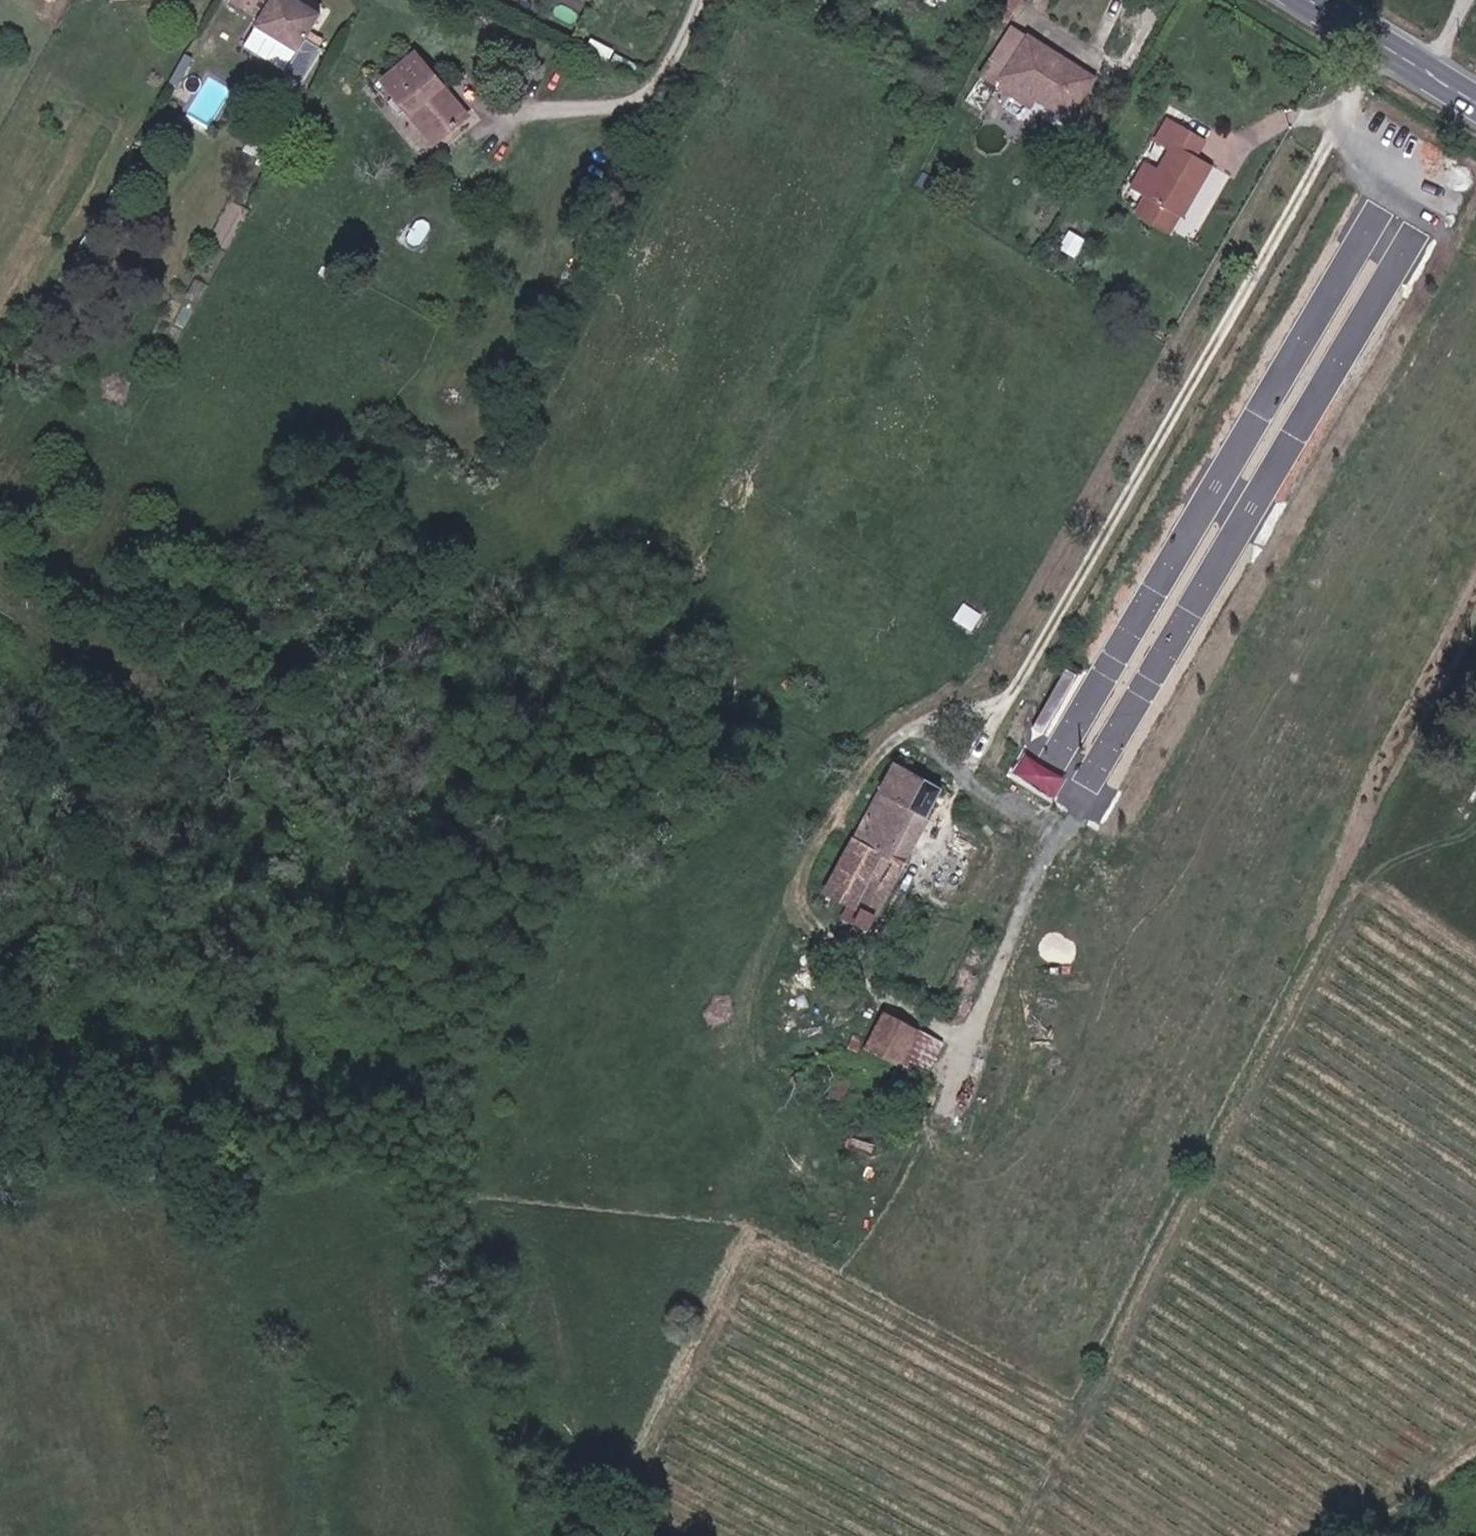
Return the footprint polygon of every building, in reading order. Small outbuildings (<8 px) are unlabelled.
[(233,1),(248,10),(255,0),(234,0),(233,1)] [(324,14),(300,0),(265,0),(272,4),(259,26),(301,51),(324,14)] [(983,80),(1002,91),(1014,70),(1049,90),(1043,100),(1073,118),(1098,75),(1013,25),(983,80)] [(470,124),(411,55),(382,80),(441,149),(470,124)] [(1203,158),(1194,153),(1202,138),(1172,122),(1159,143),(1175,152),(1166,168),(1151,160),(1136,187),(1153,196),(1147,208),(1176,225),(1182,214),(1187,216),(1216,166),(1203,158)] [(1210,143),(1202,138),(1194,153),(1203,158),(1210,143)] [(1096,815),(1135,729),(1105,715),(1102,722),(1070,708),(1086,675),(1062,664),(1032,728),(1048,735),(1039,756),(1066,768),(1053,795),(1096,815)] [(838,913),(863,927),(942,788),(893,761),(818,893),(842,907),(838,913)] [(907,1024),(878,1007),(858,1041),(888,1058),(907,1024)]
